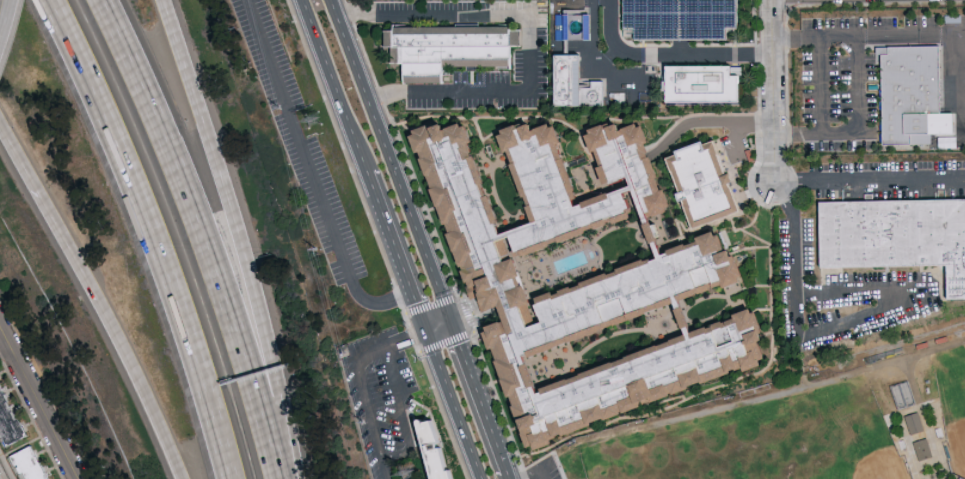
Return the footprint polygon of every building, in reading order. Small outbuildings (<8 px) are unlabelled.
[(624,39),(624,0),(738,0),(737,40),(624,39)] [(444,86),(444,89),(418,88),(405,88),(405,87),(405,69),(391,69),(392,31),(418,31),(478,30),(512,30),(513,72),(479,72),(445,72),(444,86)] [(880,50),(938,48),(941,147),(882,148),(880,50)] [(569,73),(571,57),(547,53),(543,76),(549,77),(550,70),(562,71),(562,72),(569,73)] [(556,57),(579,57),(579,88),(591,88),(591,82),(605,82),(605,107),(556,107),(556,57)] [(669,67),(731,67),(731,75),(739,77),(739,101),(669,101),(669,67)] [(564,96),(554,95),(544,94),(544,104),(563,105),(564,96)] [(393,129),(420,121),(423,128),(443,120),(482,233),(517,221),(487,127),(522,115),(536,122),(545,141),(543,142),(564,203),(616,182),(610,168),(586,176),(569,128),(600,120),(616,125),(627,120),(636,143),(660,205),(640,216),(627,209),(498,257),(513,298),(703,227),(725,274),(507,355),(519,393),(737,306),(747,323),(740,327),(749,358),(512,447),(469,324),(393,129)] [(665,159),(713,142),(739,212),(703,227),(692,230),(665,159)] [(904,205),(964,205),(964,305),(950,305),(950,274),(905,274),(844,274),(823,274),(823,266),(822,207),(844,206),(904,205)] [(10,446),(31,436),(0,367),(0,424),(10,446)] [(450,471),(447,472),(440,448),(438,449),(436,444),(439,443),(431,421),(422,423),(422,421),(421,420),(419,420),(417,422),(433,478),(452,478),(450,471)] [(40,443),(16,454),(24,473),(29,471),(32,478),(55,478),(40,443)] [(5,466),(0,468),(0,478),(9,478),(5,466)]
